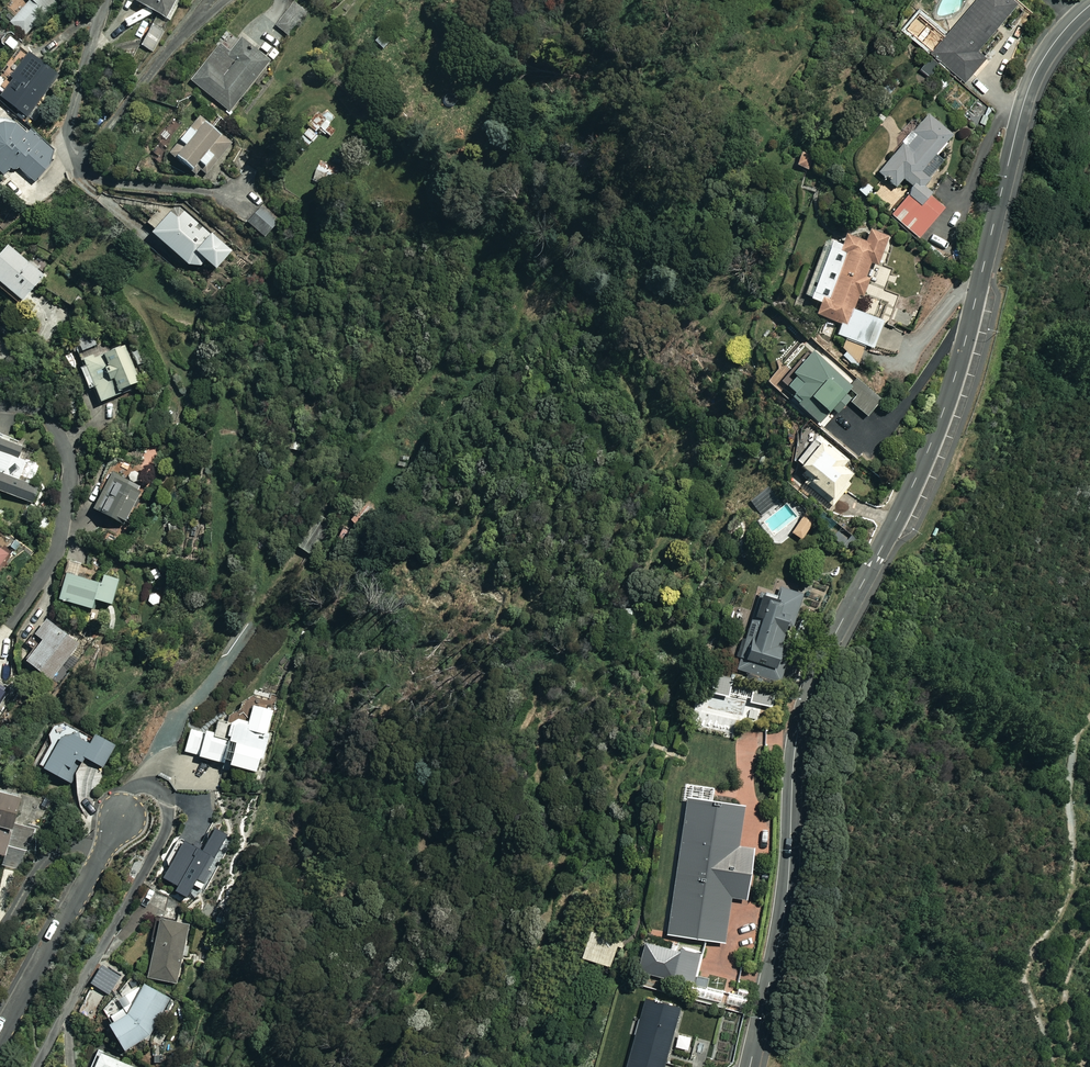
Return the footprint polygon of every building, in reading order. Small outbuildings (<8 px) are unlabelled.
[(33,3),(12,25),(26,38),(62,0),(30,0),(33,3)] [(139,5),(168,21),(179,0),(142,0),(139,5)] [(1017,0),(975,0),(932,52),(965,80),(986,56),(978,49),(1017,1),(1017,0)] [(309,14),(295,2),(276,26),(290,38),(309,14)] [(164,35),(154,29),(143,47),(153,53),(164,35)] [(21,44),(11,35),(4,44),(15,53),(21,44)] [(271,63),(243,41),(232,55),(222,47),(194,84),(231,113),(271,63)] [(1,101),(2,99),(29,119),(60,78),(32,56),(30,58),(23,52),(5,75),(0,72),(0,100),(1,101)] [(927,194),(935,184),(918,170),(950,134),(927,114),(877,171),(893,185),(901,176),(912,185),(888,212),(916,236),(942,207),(927,194)] [(339,122),(329,116),(320,131),(330,137),(339,122)] [(233,144),(200,122),(184,145),(182,143),(173,157),(198,174),(204,167),(210,171),(219,159),(222,161),(233,144)] [(53,167),(56,149),(27,130),(14,126),(7,123),(0,123),(0,174),(6,177),(19,171),(35,181),(40,180),(47,177),(50,173),(53,167)] [(320,138),(311,131),(301,144),(310,151),(320,138)] [(340,174),(320,167),(315,183),(335,190),(340,174)] [(149,226),(157,232),(154,236),(200,274),(209,264),(220,273),(235,254),(178,207),(173,213),(165,207),(149,226)] [(282,223),(263,209),(251,226),(269,240),(282,223)] [(855,365),(863,343),(873,347),(884,318),(850,305),(855,292),(862,295),(870,277),(862,274),(868,260),(875,263),(886,235),(867,227),(862,239),(842,231),(838,242),(827,238),(805,295),(816,299),(812,311),(838,321),(834,332),(846,336),(841,348),(844,349),(840,359),(855,365)] [(10,247),(0,261),(0,289),(12,298),(15,295),(28,305),(49,278),(10,247)] [(876,402),(809,344),(779,379),(792,390),(787,395),(816,419),(825,409),(832,415),(846,398),(865,414),(876,402)] [(143,387),(127,349),(88,365),(104,404),(143,387)] [(846,458),(816,433),(793,460),(809,473),(806,477),(828,496),(825,500),(830,505),(849,483),(845,479),(851,473),(841,465),(846,458)] [(0,435),(0,493),(35,505),(48,467),(24,459),(29,445),(0,435)] [(146,491),(111,473),(102,490),(107,493),(97,513),(128,528),(146,491)] [(780,501),(773,491),(753,504),(759,515),(780,501)] [(359,530),(377,512),(370,505),(352,522),(359,530)] [(814,522),(803,515),(791,531),(802,539),(814,522)] [(356,533),(346,527),(335,547),(344,552),(356,533)] [(0,548),(0,570),(10,556),(0,548)] [(104,587),(71,576),(62,603),(96,613),(99,603),(114,608),(122,582),(108,577),(104,587)] [(800,591),(778,584),(775,596),(758,591),(744,638),(742,637),(737,655),(771,665),(782,628),(788,630),(800,591)] [(81,646),(51,622),(39,638),(47,644),(30,665),(53,682),(81,646)] [(743,713),(760,718),(767,693),(728,682),(730,675),(711,670),(697,721),(737,733),(743,713)] [(0,690),(0,710),(9,696),(0,690)] [(219,736),(193,730),(188,755),(204,758),(203,761),(236,768),(235,770),(263,775),(276,712),(256,708),(253,725),(223,719),(219,736)] [(90,734),(62,720),(52,739),(57,742),(42,769),(70,784),(84,758),(106,770),(117,748),(99,738),(94,748),(85,743),(90,734)] [(712,786),(687,782),(663,932),(721,941),(728,895),(742,898),(750,846),(736,844),(742,803),(710,798),(712,786)] [(0,799),(0,858),(2,858),(0,865),(0,867),(17,871),(26,830),(14,827),(19,803),(0,799)] [(224,831),(205,823),(197,842),(178,834),(160,876),(173,882),(171,888),(186,895),(191,884),(200,888),(224,831)] [(186,922),(156,916),(144,976),(175,982),(186,922)] [(617,937),(585,923),(573,952),(605,966),(617,937)] [(695,952),(642,941),(636,971),(689,982),(695,952)] [(137,992),(126,985),(120,995),(130,1001),(125,1009),(104,1019),(120,1046),(145,1037),(168,999),(142,984),(137,992)] [(643,997),(638,1017),(631,1015),(626,1032),(634,1034),(625,1066),(702,1066),(709,1042),(672,1032),(679,1007),(643,997)] [(96,1048),(87,1066),(137,1066),(96,1048)]
